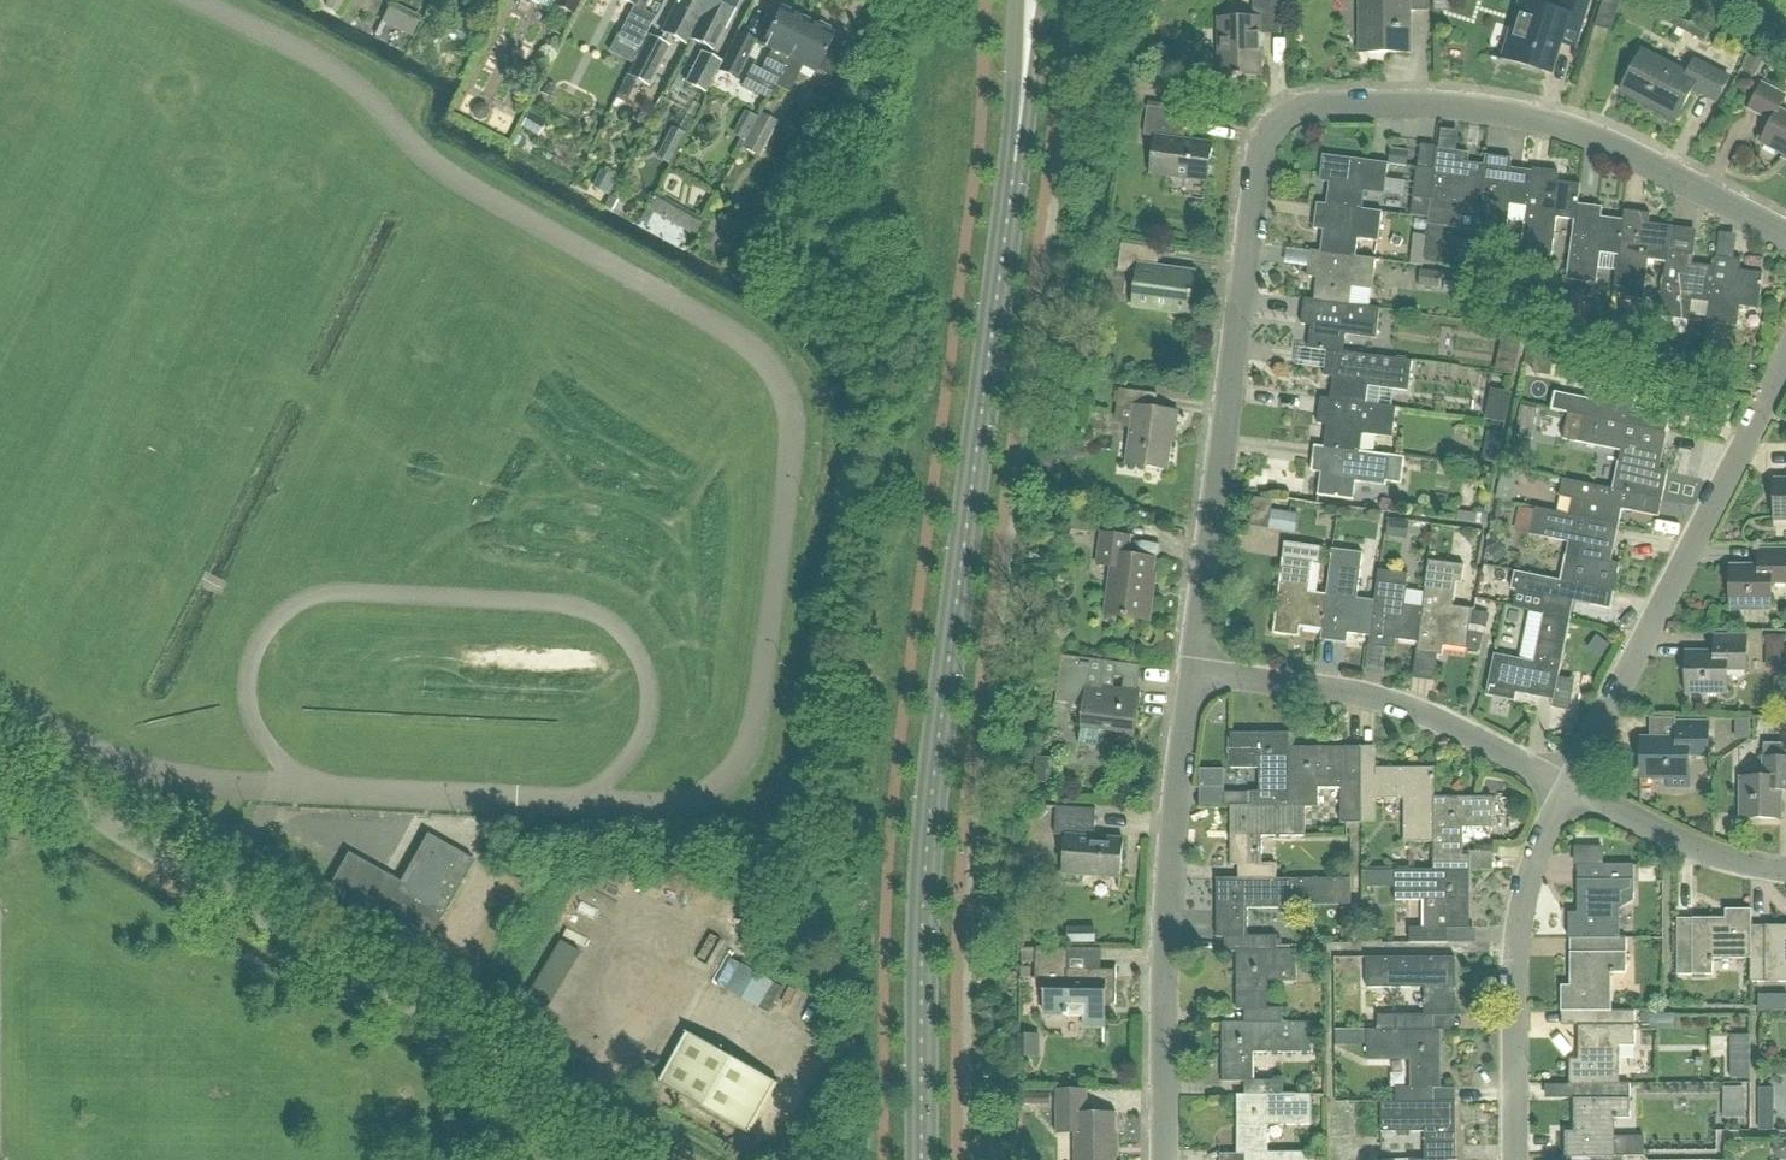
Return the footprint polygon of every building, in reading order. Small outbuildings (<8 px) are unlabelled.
[(547,9),(551,7),(553,4),(574,15),(582,0),(530,0),(547,9)] [(701,18),(710,0),(681,0),(678,5),(677,4),(662,33),(686,46),(690,38),(701,18)] [(701,18),(690,38),(711,50),(723,29),(725,30),(740,0),(710,0),(701,18)] [(1281,0),(1254,0),(1254,19),(1220,19),(1221,78),(1210,78),(1210,80),(1244,79),(1244,78),(1262,77),(1261,35),(1282,35),(1281,0)] [(1430,0),(1369,0),(1369,32),(1360,32),(1361,54),(1411,54),(1411,12),(1431,12),(1430,0)] [(1527,0),(1522,0),(1503,57),(1489,52),(1488,54),(1552,74),(1563,41),(1561,41),(1565,28),(1581,33),(1591,0),(1566,0),(1562,11),(1527,0)] [(775,86),(807,22),(781,9),(768,34),(766,33),(761,42),(764,43),(762,47),(771,51),(761,73),(752,68),(742,88),(768,100),(775,86)] [(619,38),(639,48),(652,21),(632,11),(619,38)] [(815,26),(807,22),(775,86),(789,93),(802,67),(814,73),(815,73),(829,80),(842,56),(827,48),(833,35),(830,33),(829,29),(819,24),(815,26)] [(648,37),(628,77),(646,86),(666,47),(648,37)] [(746,39),(729,73),(742,80),(759,45),(746,39)] [(1695,59),(1688,73),(1643,50),(1621,92),(1677,121),(1693,89),(1717,101),(1730,77),(1695,59)] [(719,63),(701,54),(685,85),(703,94),(719,63)] [(1761,143),(1785,156),(1785,113),(1781,110),(1785,99),(1785,96),(1763,84),(1750,109),(1773,120),(1761,143)] [(1188,112),(1148,107),(1144,136),(1155,137),(1150,175),(1209,183),(1214,143),(1185,139),(1188,112)] [(731,137),(745,145),(759,120),(745,112),(731,137)] [(759,120),(745,145),(742,150),(758,159),(777,125),(761,116),(759,120)] [(669,165),(685,135),(672,128),(656,158),(669,165)] [(1436,169),(1432,199),(1429,225),(1460,229),(1462,213),(1478,216),(1480,216),(1487,165),(1485,165),(1464,162),(1465,152),(1439,148),(1436,169)] [(1509,221),(1526,223),(1528,207),(1529,207),(1534,172),(1532,171),(1512,169),(1513,158),(1486,154),(1485,165),(1487,165),(1480,216),(1478,216),(1476,232),(1507,236),(1509,221)] [(1365,192),(1386,194),(1396,195),(1397,182),(1387,181),(1390,163),(1323,155),(1320,181),(1330,182),(1327,204),(1327,205),(1363,209),(1363,208),(1365,192)] [(1413,197),(1432,199),(1436,169),(1417,166),(1413,197)] [(1577,221),(1579,204),(1582,184),(1559,181),(1561,171),(1533,167),(1532,171),(1534,172),(1529,207),(1528,207),(1526,223),(1523,245),(1521,260),(1552,264),(1554,249),(1558,218),(1575,220),(1577,221)] [(1356,257),(1357,256),(1359,239),(1379,242),(1383,211),(1363,208),(1363,209),(1327,205),(1327,204),(1317,203),(1314,229),(1324,230),(1321,251),(1321,253),(1356,257)] [(1604,207),(1579,204),(1577,221),(1575,220),(1567,280),(1598,284),(1602,253),(1619,256),(1620,256),(1625,220),(1624,220),(1603,217),(1604,207)] [(1625,210),(1624,220),(1625,220),(1620,256),(1619,256),(1615,287),(1646,291),(1650,260),(1667,262),(1668,262),(1670,251),(1673,226),(1651,223),(1652,213),(1625,210)] [(1161,250),(1122,245),(1119,272),(1138,274),(1134,309),(1174,314),(1175,305),(1191,306),(1188,325),(1191,325),(1195,293),(1191,293),(1192,284),(1196,284),(1197,272),(1159,267),(1161,250)] [(1351,305),(1351,304),(1353,287),(1373,290),(1377,259),(1357,256),(1356,257),(1321,253),(1321,251),(1311,250),(1308,277),(1318,278),(1315,300),(1315,301),(1351,305)] [(1668,262),(1667,262),(1659,317),(1691,321),(1693,301),(1710,303),(1715,267),(1694,265),(1695,254),(1670,251),(1668,262)] [(1716,257),(1715,267),(1710,303),(1707,323),(1739,327),(1741,307),(1759,310),(1764,274),(1742,271),(1743,261),(1716,257)] [(1315,301),(1315,300),(1305,298),(1302,324),(1312,325),(1309,349),(1327,351),(1344,353),(1344,352),(1347,335),(1377,339),(1381,308),(1351,304),(1351,305),(1315,301)] [(1327,351),(1324,376),(1334,377),(1331,399),(1331,400),(1367,405),(1367,403),(1369,387),(1410,392),(1414,361),(1344,352),(1344,353),(1327,351)] [(1552,411),(1569,415),(1584,418),(1584,417),(1668,434),(1672,416),(1635,409),(1639,392),(1607,386),(1603,402),(1556,393),(1552,411)] [(1134,408),(1127,465),(1168,470),(1173,431),(1176,431),(1179,412),(1157,410),(1159,394),(1120,389),(1118,406),(1134,408)] [(1486,418),(1506,422),(1512,394),(1492,390),(1486,418)] [(1331,400),(1331,399),(1321,398),(1318,424),(1328,425),(1325,446),(1325,448),(1361,452),(1363,435),(1394,438),(1398,407),(1367,403),(1367,405),(1331,400)] [(1621,492),(1663,501),(1669,472),(1661,470),(1668,434),(1584,417),(1584,418),(1569,415),(1564,440),(1629,453),(1622,491),(1621,492)] [(1388,486),(1389,480),(1401,482),(1404,457),(1361,452),(1325,448),(1325,446),(1315,445),(1312,472),(1322,473),(1319,496),(1354,500),(1357,483),(1388,486)] [(1660,518),(1663,501),(1621,492),(1622,491),(1564,479),(1560,498),(1592,504),(1589,519),(1588,520),(1619,527),(1623,510),(1660,518)] [(1774,480),(1774,527),(1776,527),(1776,520),(1785,520),(1785,480),(1774,480)] [(1612,563),(1619,527),(1588,520),(1589,519),(1536,508),(1531,535),(1581,546),(1573,584),(1615,593),(1621,565),(1612,563)] [(1299,513),(1271,509),(1268,529),(1295,533),(1299,513)] [(1132,538),(1102,534),(1098,565),(1112,567),(1106,615),(1151,621),(1151,619),(1148,619),(1151,597),(1148,597),(1151,577),(1157,578),(1158,575),(1153,575),(1155,559),(1129,556),(1132,538)] [(1302,627),(1323,630),(1324,630),(1329,594),(1328,594),(1311,592),(1315,562),(1320,562),(1322,547),(1286,543),(1274,634),(1301,637),(1302,627)] [(1324,630),(1323,630),(1322,640),(1348,644),(1349,634),(1371,637),(1372,637),(1376,601),(1375,601),(1358,599),(1365,552),(1334,548),(1328,594),(1329,594),(1324,630)] [(1759,550),(1759,566),(1730,566),(1730,613),(1732,613),(1732,606),(1772,606),(1772,584),(1785,584),(1785,550),(1759,550)] [(1419,643),(1418,643),(1417,653),(1443,657),(1445,647),(1468,650),(1468,649),(1472,614),(1454,611),(1458,581),(1463,581),(1465,563),(1429,558),(1423,607),(1424,607),(1419,643)] [(1372,637),(1371,637),(1369,647),(1396,650),(1397,641),(1418,643),(1419,643),(1424,607),(1423,607),(1407,605),(1409,585),(1408,584),(1409,574),(1379,570),(1375,601),(1376,601),(1372,637)] [(1612,610),(1615,593),(1573,584),(1516,573),(1512,590),(1543,597),(1540,613),(1544,614),(1544,613),(1572,619),(1575,603),(1612,610)] [(1555,701),(1572,619),(1544,613),(1544,614),(1534,663),(1495,655),(1487,696),(1516,702),(1518,694),(1555,701)] [(1471,632),(1468,649),(1481,652),(1485,635),(1471,632)] [(1687,700),(1687,693),(1728,693),(1728,670),(1745,670),(1745,678),(1747,678),(1747,636),(1714,636),(1714,652),(1687,652),(1686,700),(1687,700)] [(1103,687),(1104,676),(1140,681),(1142,667),(1063,656),(1057,702),(1084,706),(1080,734),(1100,736),(1101,730),(1117,732),(1116,738),(1136,741),(1142,692),(1103,687)] [(1172,682),(1173,668),(1150,665),(1149,679),(1172,682)] [(1690,787),(1690,779),(1690,756),(1708,756),(1708,764),(1710,764),(1710,723),(1677,722),(1676,739),(1640,738),(1640,785),(1642,785),(1642,778),(1668,779),(1668,787),(1690,787)] [(1290,806),(1291,749),(1291,733),(1288,733),(1288,734),(1234,735),(1234,734),(1232,734),(1232,764),(1261,764),(1261,791),(1253,791),(1253,793),(1254,793),(1254,806),(1254,807),(1290,806)] [(1346,748),(1291,749),(1290,806),(1307,806),(1307,808),(1320,808),(1320,790),(1347,790),(1347,824),(1362,824),(1362,777),(1362,748),(1361,748),(1349,748),(1346,748)] [(1033,780),(1051,783),(1054,758),(1036,755),(1033,780)] [(1781,791),(1785,791),(1785,758),(1756,758),(1756,760),(1763,760),(1763,777),(1741,777),(1741,818),(1734,818),(1734,820),(1781,820),(1781,791)] [(1405,843),(1434,843),(1435,843),(1435,798),(1436,798),(1435,768),(1434,768),(1434,770),(1378,770),(1378,769),(1376,769),(1376,777),(1362,777),(1362,824),(1378,824),(1378,800),(1405,799),(1405,843)] [(1491,798),(1436,798),(1435,798),(1435,843),(1434,843),(1434,870),(1434,871),(1470,871),(1470,870),(1470,857),(1471,857),(1471,855),(1464,855),(1464,828),(1493,828),(1493,798),(1491,798)] [(1097,809),(1057,806),(1055,835),(1066,836),(1063,874),(1121,878),(1124,838),(1095,836),(1097,809)] [(1307,837),(1307,808),(1307,806),(1290,806),(1254,807),(1254,806),(1231,806),(1231,808),(1233,808),(1233,864),(1231,864),(1231,865),(1240,865),(1240,879),(1278,879),(1278,864),(1263,864),(1263,837),(1307,837)] [(400,882),(348,853),(340,867),(326,890),(425,946),(430,937),(446,908),(462,880),(473,860),(426,834),(400,882)] [(1619,939),(1619,938),(1619,908),(1635,899),(1635,881),(1635,865),(1579,866),(1579,881),(1579,903),(1584,903),(1584,913),(1569,913),(1569,940),(1579,940),(1579,939),(1619,939)] [(1410,929),(1410,944),(1449,944),(1449,943),(1448,943),(1448,930),(1471,930),(1471,928),(1470,928),(1470,872),(1471,872),(1471,870),(1470,870),(1470,871),(1434,871),(1434,870),(1396,870),(1396,901),(1439,901),(1439,929),(1410,929)] [(1293,879),(1278,879),(1240,879),(1218,879),(1218,880),(1219,880),(1219,937),(1217,936),(1217,938),(1226,938),(1226,952),(1225,952),(1225,953),(1238,953),(1238,952),(1278,952),(1278,951),(1278,936),(1249,936),(1249,910),(1293,909),(1293,879)] [(1751,951),(1752,951),(1752,910),(1726,910),(1726,925),(1716,925),(1716,919),(1693,919),(1693,942),(1680,942),(1680,919),(1678,919),(1678,976),(1713,976),(1713,959),(1750,959),(1751,959),(1751,951)] [(1752,951),(1751,951),(1751,959),(1750,959),(1750,983),(1785,983),(1785,926),(1765,926),(1766,951),(1752,951)] [(1628,938),(1619,938),(1619,939),(1579,939),(1579,940),(1579,953),(1571,953),(1571,976),(1577,976),(1577,986),(1562,986),(1562,1013),(1588,1013),(1588,1012),(1612,1012),(1612,1011),(1612,974),(1628,974),(1628,938)] [(522,1005),(542,1017),(580,954),(560,942),(522,1005)] [(1068,962),(1066,962),(1067,947),(1022,946),(1022,962),(1036,963),(1036,975),(1047,975),(1046,1017),(1047,1017),(1047,1016),(1084,1017),(1084,1028),(1103,1029),(1103,1049),(1105,1049),(1105,1002),(1115,1002),(1115,1004),(1116,1004),(1117,962),(1116,962),(1115,972),(1068,971),(1068,962)] [(1298,951),(1278,951),(1278,952),(1238,952),(1238,953),(1238,1009),(1237,1009),(1237,1010),(1246,1010),(1246,1023),(1246,1024),(1283,1024),(1283,1023),(1283,1009),(1269,1009),(1269,981),(1298,981),(1298,951)] [(1378,1016),(1378,1030),(1396,1030),(1396,1032),(1434,1032),(1434,1030),(1434,1017),(1457,1017),(1457,1016),(1455,1016),(1455,960),(1457,960),(1457,958),(1367,958),(1367,989),(1425,989),(1425,1016),(1378,1016)] [(1636,1011),(1612,1011),(1612,1012),(1588,1012),(1588,1013),(1588,1026),(1578,1026),(1579,1049),(1585,1049),(1585,1059),(1570,1059),(1570,1085),(1574,1085),(1620,1084),(1620,1083),(1620,1047),(1636,1047),(1636,1011)] [(1283,1096),(1283,1095),(1283,1080),(1255,1081),(1254,1054),(1312,1053),(1312,1023),(1283,1023),(1283,1024),(1246,1024),(1246,1023),(1223,1023),(1223,1025),(1224,1025),(1224,1081),(1223,1081),(1223,1082),(1246,1082),(1246,1095),(1246,1096),(1283,1096)] [(1396,1088),(1396,1102),(1396,1104),(1434,1104),(1434,1102),(1434,1089),(1443,1089),(1443,1088),(1441,1088),(1441,1032),(1443,1032),(1443,1030),(1434,1030),(1434,1032),(1396,1032),(1396,1030),(1378,1030),(1368,1030),(1367,1061),(1411,1061),(1411,1088),(1396,1088)] [(780,1085),(689,1034),(661,1085),(752,1136),(780,1085)] [(1616,1157),(1616,1156),(1616,1120),(1631,1120),(1631,1083),(1620,1083),(1620,1084),(1574,1085),(1574,1122),(1580,1122),(1580,1132),(1565,1132),(1565,1159),(1568,1159),(1568,1158),(1616,1157)] [(1057,1091),(1057,1133),(1078,1133),(1078,1159),(1115,1159),(1114,1114),(1088,1114),(1087,1090),(1057,1091)] [(1283,1095),(1283,1096),(1246,1096),(1246,1095),(1237,1095),(1237,1097),(1239,1097),(1239,1153),(1238,1153),(1238,1155),(1247,1155),(1247,1159),(1311,1159),(1311,1153),(1269,1153),(1269,1126),(1313,1126),(1312,1095),(1283,1095)] [(1055,1098),(1028,1101),(1030,1113),(1057,1109),(1055,1098)] [(1434,1102),(1434,1104),(1396,1104),(1396,1102),(1382,1102),(1382,1133),(1426,1133),(1426,1159),(1458,1159),(1456,1159),(1456,1104),(1457,1104),(1457,1102),(1434,1102)]
